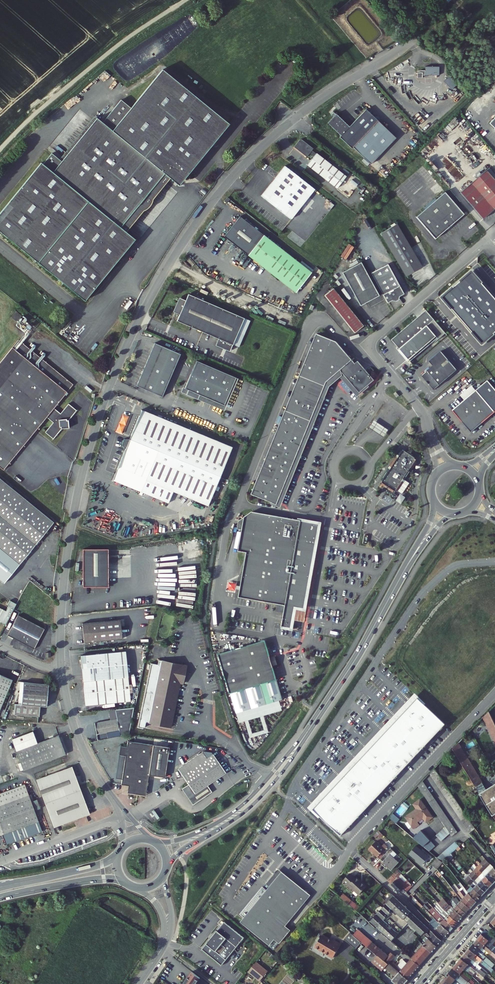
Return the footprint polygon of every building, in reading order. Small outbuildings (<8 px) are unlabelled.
[(166,175),(170,179),(174,178),(176,180),(182,179),(188,171),(190,171),(230,121),(163,67),(132,106),(121,98),(105,118),(116,126),(113,129),(103,121),(97,116),(63,158),(53,151),(43,162),(41,161),(0,211),(0,229),(86,299),(135,237),(127,230),(130,226),(127,224),(166,175)] [(452,89),(457,84),(449,76),(444,81),(452,89)] [(476,115),(472,109),(466,112),(470,118),(476,115)] [(349,127),(336,114),(327,123),(340,136),(339,137),(351,149),(379,123),(367,110),(363,114),(349,127)] [(116,126),(105,118),(103,121),(113,129),(116,126)] [(375,168),(389,154),(373,137),(359,151),(375,168)] [(302,141),(298,141),(294,146),(307,157),(310,153),(314,156),(307,164),(337,187),(347,175),(347,174),(343,171),(317,152),(317,153),(312,150),(314,148),(302,141)] [(292,218),(315,187),(286,165),(262,195),(292,218)] [(460,193),(483,219),(494,208),(494,180),(486,170),(460,193)] [(463,214),(444,192),(416,217),(435,238),(463,214)] [(300,262),(240,216),(225,237),(297,292),(312,271),(300,262)] [(423,267),(398,223),(382,233),(394,255),(406,276),(423,267)] [(340,257),(346,261),(354,248),(349,245),(340,257)] [(302,260),(300,262),(312,271),(314,269),(302,260)] [(385,299),(382,293),(379,295),(361,262),(342,272),(360,306),(367,302),(370,308),(385,299)] [(387,264),(371,273),(382,293),(385,299),(387,303),(392,300),(395,301),(398,300),(399,296),(404,294),(387,264)] [(494,334),(494,292),(475,269),(441,298),(462,323),(479,342),(482,346),(494,334)] [(334,287),(326,294),(356,331),(365,324),(334,287)] [(245,315),(189,294),(184,308),(180,306),(178,313),(182,315),(179,322),(224,338),(223,342),(233,346),(235,342),(245,315)] [(22,316),(16,311),(11,317),(17,321),(22,316)] [(446,333),(426,311),(390,339),(409,361),(446,333)] [(251,318),(245,315),(235,342),(241,344),(251,318)] [(317,336),(252,496),(277,507),(279,502),(329,389),(330,386),(341,378),(354,394),(357,398),(364,392),(375,382),(358,362),(355,365),(336,343),(317,336)] [(55,437),(62,429),(70,428),(69,420),(78,410),(70,403),(61,413),(55,407),(74,384),(18,339),(0,361),(0,393),(40,425),(47,417),(53,423),(45,432),(53,439),(55,437)] [(182,353),(156,342),(139,385),(164,395),(182,353)] [(457,370),(440,351),(428,361),(432,365),(421,375),(427,382),(433,390),(457,370)] [(240,377),(198,360),(185,392),(226,409),(240,377)] [(460,395),(464,400),(476,390),(471,385),(460,395)] [(494,412),(476,390),(464,400),(452,410),(468,428),(471,432),(494,412)] [(40,425),(0,393),(0,466),(4,469),(40,425)] [(234,445),(143,409),(132,437),(126,436),(123,442),(128,446),(115,480),(172,502),(174,496),(208,509),(234,445)] [(400,439),(409,426),(407,424),(397,437),(400,439)] [(381,484),(395,493),(416,461),(414,460),(414,459),(410,454),(408,453),(407,454),(403,451),(399,458),(398,457),(397,458),(398,459),(391,469),(391,468),(390,470),(381,484)] [(15,491),(0,479),(0,508),(15,491)] [(3,582),(54,522),(15,491),(0,508),(0,580),(3,582)] [(398,496),(395,501),(400,504),(404,499),(398,496)] [(242,525),(237,548),(245,550),(235,594),(287,605),(282,626),(288,627),(293,607),(301,608),(302,604),(302,600),(304,600),(304,598),(307,582),(307,581),(308,574),(312,556),(313,553),(311,552),(312,548),(313,545),(314,545),(319,523),(250,511),(244,515),(242,525)] [(86,588),(111,587),(110,549),(85,550),(86,588)] [(7,624),(16,607),(11,604),(8,610),(0,606),(0,620),(7,624)] [(46,628),(19,615),(9,635),(35,648),(46,628)] [(83,646),(87,646),(121,643),(119,625),(85,627),(81,628),(83,646)] [(282,664),(280,655),(277,656),(274,657),(270,640),(223,654),(242,723),(248,721),(252,737),(272,732),(267,715),(286,710),(283,701),(286,700),(277,666),(279,665),(282,664)] [(126,655),(83,659),(79,659),(80,672),(88,672),(88,676),(127,673),(126,655)] [(155,664),(152,677),(179,683),(180,677),(189,679),(189,676),(191,668),(163,661),(162,666),(155,664)] [(15,678),(0,672),(0,711),(1,711),(15,678)] [(127,679),(127,673),(88,676),(88,683),(127,679)] [(174,729),(184,685),(187,686),(188,681),(189,679),(180,677),(179,683),(152,677),(140,729),(145,730),(147,723),(174,729)] [(83,708),(129,705),(127,679),(88,683),(81,684),(83,708)] [(49,707),(52,685),(27,681),(23,704),(17,703),(16,715),(42,718),(43,707),(49,707)] [(309,807),(341,837),(445,726),(414,696),(409,701),(401,710),(380,732),(366,747),(359,755),(329,786),(324,792),(321,795),(309,807)] [(136,709),(116,711),(117,721),(119,733),(120,739),(129,738),(136,709)] [(491,713),(486,719),(494,740),(494,722),(491,713)] [(482,719),(470,732),(477,739),(486,729),(484,727),(487,724),(482,719)] [(95,725),(97,736),(119,733),(117,721),(95,725)] [(24,769),(67,754),(60,734),(38,742),(34,730),(13,737),(24,769)] [(151,798),(153,778),(154,775),(171,777),(173,746),(130,743),(130,752),(129,760),(126,789),(133,790),(133,797),(151,798)] [(494,815),(494,786),(487,791),(461,745),(455,750),(494,816),(494,815)] [(212,756),(208,749),(182,766),(192,781),(185,786),(195,802),(215,790),(211,784),(230,771),(217,753),(212,756)] [(91,814),(74,766),(38,779),(55,827),(91,814)] [(476,830),(436,770),(432,775),(471,833),(476,830)] [(26,783),(0,792),(0,834),(4,833),(8,843),(43,830),(26,783)] [(425,783),(420,788),(447,828),(437,836),(443,842),(452,834),(453,837),(459,833),(425,783)] [(430,824),(437,820),(425,802),(418,806),(421,811),(410,819),(413,823),(410,825),(413,831),(416,828),(418,831),(424,827),(422,824),(427,820),(430,824)] [(421,836),(421,837),(417,841),(430,853),(437,847),(432,841),(429,843),(421,836)] [(383,848),(378,843),(370,851),(373,853),(374,853),(382,860),(386,855),(384,853),(388,848),(385,845),(383,848)] [(460,848),(456,843),(438,859),(443,864),(460,848)] [(393,854),(390,851),(386,855),(382,860),(390,868),(389,868),(392,871),(400,863),(392,855),(393,854)] [(443,864),(438,859),(432,866),(436,870),(443,864)] [(494,879),(494,869),(485,860),(481,864),(494,879)] [(483,874),(486,877),(494,885),(494,884),(494,879),(481,864),(477,868),(483,874)] [(474,872),(479,877),(483,874),(477,868),(474,872)] [(289,925),(313,895),(286,872),(282,869),(270,883),(273,886),(244,921),(269,942),(277,949),(294,929),(289,925)] [(404,875),(399,870),(389,881),(403,894),(408,894),(409,892),(407,890),(413,883),(411,881),(409,884),(402,877),(404,875)] [(469,877),(475,882),(478,885),(486,893),(490,889),(482,881),(479,877),(474,872),(469,877)] [(411,881),(404,875),(402,877),(409,884),(411,881)] [(357,881),(352,876),(345,882),(362,897),(369,889),(358,880),(357,881)] [(471,886),(475,882),(469,877),(465,881),(471,886)] [(494,885),(486,877),(482,881),(490,889),(494,885)] [(486,893),(478,885),(474,890),(482,897),(486,893)] [(482,897),(474,890),(472,887),(466,893),(468,895),(477,903),(482,897)] [(467,896),(462,891),(459,893),(474,906),(477,903),(468,895),(467,896)] [(457,895),(463,900),(461,902),(471,910),(474,906),(459,893),(457,895)] [(354,901),(347,895),(343,900),(350,906),(354,901)] [(410,924),(421,934),(423,936),(425,935),(426,933),(428,931),(430,929),(393,895),(387,901),(387,902),(386,903),(387,904),(370,923),(393,943),(410,924)] [(440,905),(458,924),(464,918),(452,908),(451,908),(447,904),(444,901),(440,905)] [(455,901),(454,902),(455,904),(466,915),(471,910),(461,902),(459,905),(455,901)] [(452,906),(449,902),(447,904),(451,908),(452,908),(464,918),(466,915),(455,904),(452,906)] [(454,929),(458,924),(440,905),(435,909),(454,929)] [(431,914),(438,920),(442,925),(451,933),(454,929),(435,909),(432,911),(427,906),(425,908),(431,914)] [(438,920),(431,914),(427,919),(447,938),(451,933),(442,925),(441,926),(436,921),(438,920)] [(218,929),(202,950),(222,965),(244,937),(224,921),(218,929)] [(363,943),(369,948),(373,943),(358,930),(354,935),(363,943)] [(485,930),(477,940),(494,955),(494,950),(494,951),(492,948),(494,945),(494,938),(490,934),(485,930)] [(425,935),(425,936),(428,939),(438,948),(443,942),(433,932),(429,936),(426,933),(425,935)] [(357,950),(363,943),(354,935),(352,934),(346,940),(357,950)] [(335,941),(334,942),(324,936),(316,948),(335,959),(342,946),(335,941)] [(426,942),(427,943),(425,946),(433,954),(438,948),(428,939),(426,942)] [(477,940),(473,945),(480,951),(482,949),(494,960),(494,955),(477,940)] [(389,957),(373,943),(369,948),(378,957),(379,956),(389,965),(390,964),(409,981),(421,967),(412,960),(408,965),(402,971),(397,968),(391,962),(395,959),(391,955),(389,957)] [(416,953),(417,954),(415,956),(424,964),(433,954),(425,946),(423,945),(416,953)] [(480,951),(473,945),(469,950),(482,960),(491,968),(493,965),(482,955),(483,953),(480,951)] [(482,960),(469,950),(465,955),(472,961),(474,958),(479,963),(482,960)] [(472,961),(465,955),(461,959),(477,973),(481,976),(483,974),(479,971),(470,963),(472,961)] [(397,983),(407,983),(409,981),(390,964),(389,965),(379,956),(374,963),(384,972),(387,968),(397,977),(394,981),(397,983)] [(424,964),(415,956),(412,960),(421,967),(424,964)] [(477,973),(461,959),(456,964),(464,971),(471,977),(473,975),(474,976),(477,973)] [(408,965),(404,961),(397,968),(402,971),(408,965)] [(479,971),(481,968),(472,961),(470,963),(479,971)] [(267,971),(256,963),(248,973),(259,981),(267,971)] [(464,971),(456,964),(452,969),(468,983),(470,981),(461,973),(464,971)] [(452,969),(448,974),(460,983),(470,983),(468,983),(452,969)] [(269,973),(267,971),(259,981),(260,982),(261,983),(269,973)] [(184,983),(197,983),(201,979),(192,972),(184,983)] [(448,974),(444,979),(450,983),(460,983),(448,974)]
